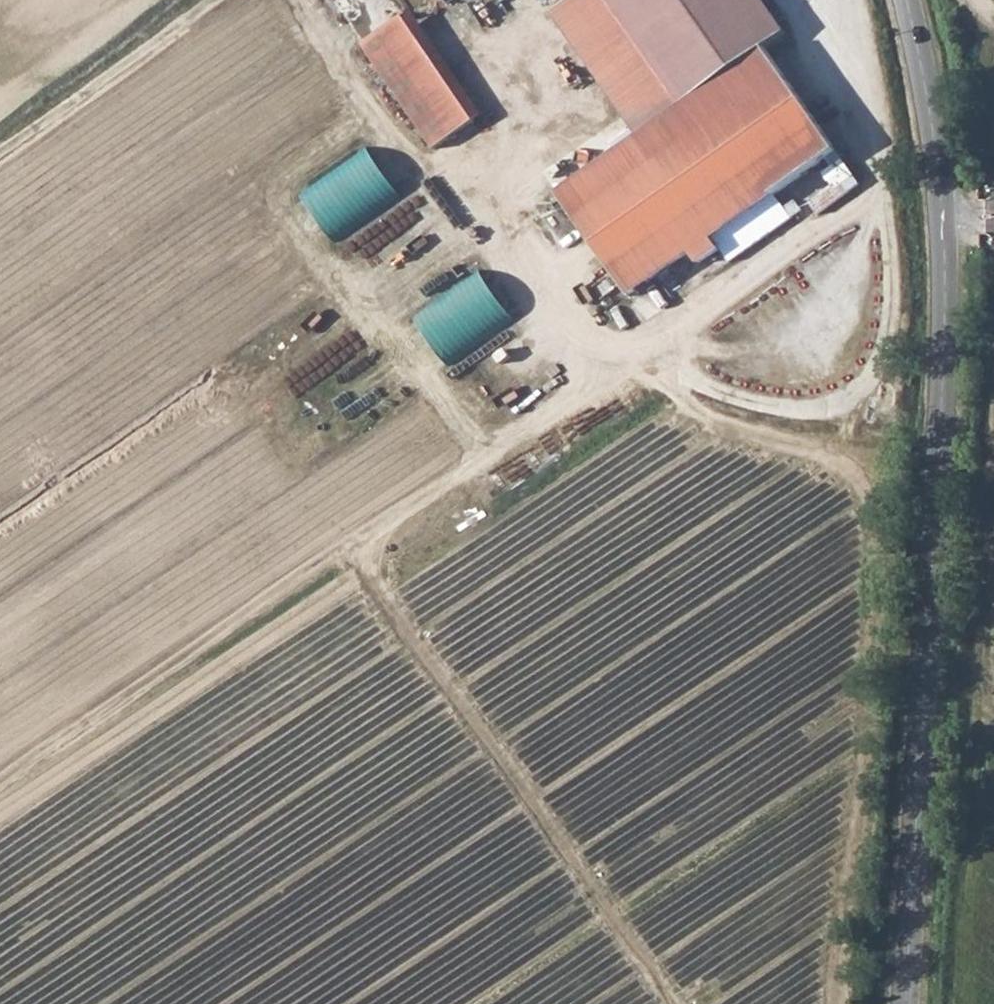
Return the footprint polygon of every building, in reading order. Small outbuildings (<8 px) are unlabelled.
[(364,44),(426,1),(426,0),(334,0),(333,1),(364,44)] [(561,12),(647,134),(561,192),(633,292),(695,248),(702,259),(723,244),(715,234),(831,151),(826,145),(834,139),(765,43),(785,28),(765,0),(577,0),(561,12)] [(404,17),(364,44),(436,149),(478,120),(404,17)] [(831,151),(839,145),(834,139),(826,145),(831,151)] [(304,187),(331,238),(403,201),(376,149),(304,187)] [(486,271),(417,313),(449,364),(518,322),(486,271)]
